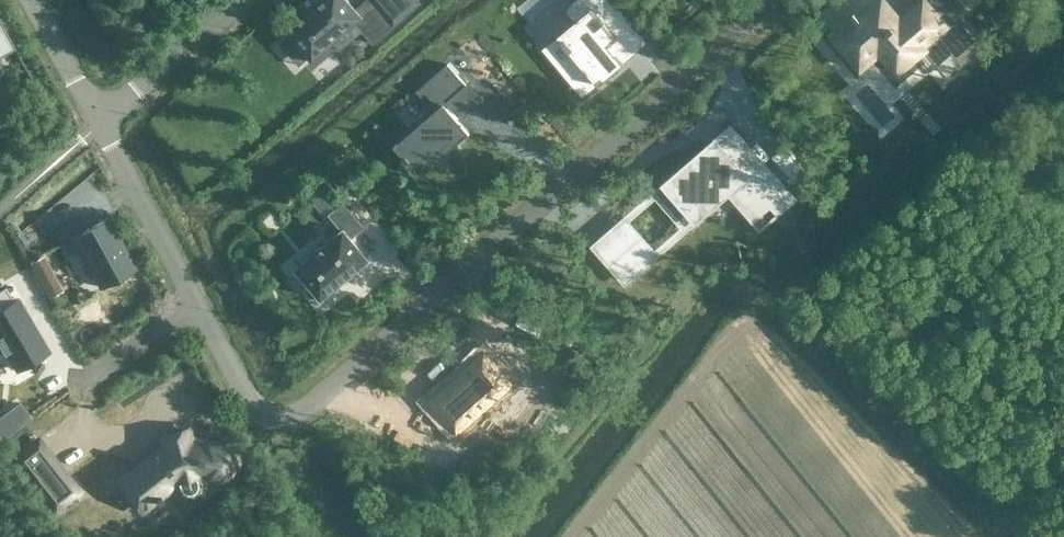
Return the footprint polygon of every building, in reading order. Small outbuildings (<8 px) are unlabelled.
[(280,43),(299,65),(309,56),(313,60),(333,42),(340,50),(363,30),(374,43),(420,2),(418,0),(367,0),(357,9),(349,0),(320,0),(286,29),(290,34),(280,43)] [(553,52),(586,91),(615,67),(610,60),(618,53),(610,45),(632,26),(611,0),(579,0),(569,8),(578,20),(559,35),(562,39),(561,40),(564,43),(553,52)] [(833,33),(855,59),(858,57),(857,56),(872,42),(894,67),(901,62),(903,64),(905,63),(903,60),(920,45),(923,48),(925,47),(920,41),(930,32),(948,52),(955,46),(962,54),(978,40),(966,26),(961,30),(950,17),(964,5),(961,0),(924,0),(922,2),(914,9),(913,8),(907,13),(908,14),(903,19),(886,0),(872,0),(856,13),(852,8),(849,11),(853,16),(833,33)] [(14,46),(0,19),(0,54),(14,46)] [(434,112),(394,145),(404,157),(402,159),(406,163),(409,161),(416,170),(453,139),(456,143),(470,132),(445,103),(467,85),(448,63),(415,90),(434,112)] [(677,169),(661,184),(695,224),(712,209),(708,204),(727,187),(731,192),(733,191),(742,201),(737,205),(751,221),(788,189),(774,172),(772,173),(744,141),(727,156),(717,144),(713,139),(696,153),(698,156),(680,172),(677,169)] [(298,266),(296,268),(298,270),(320,296),(321,298),(323,296),(339,282),(339,283),(351,273),(367,259),(367,260),(369,258),(368,256),(367,257),(351,237),(363,227),(343,203),(330,214),(343,230),(299,267),(298,266)] [(78,217),(54,230),(61,243),(73,237),(100,286),(135,267),(107,216),(85,228),(78,217)] [(598,239),(594,243),(628,282),(644,268),(639,262),(650,252),(638,239),(639,238),(625,223),(614,233),(609,228),(598,238),(598,239)] [(44,256),(30,263),(43,286),(56,278),(44,256)] [(0,289),(0,345),(4,352),(6,351),(16,369),(42,353),(48,349),(37,331),(18,299),(14,301),(5,286),(0,289)] [(486,356),(433,402),(458,430),(511,384),(486,356)] [(0,416),(0,436),(3,439),(31,418),(19,402),(0,416)] [(123,479),(119,482),(140,509),(174,483),(175,487),(176,489),(177,490),(177,491),(178,492),(179,493),(180,494),(181,494),(182,495),(183,495),(184,496),(185,496),(186,496),(187,497),(188,497),(189,497),(190,496),(191,496),(192,496),(194,495),(195,495),(195,494),(196,494),(197,493),(198,492),(199,491),(199,490),(200,489),(200,488),(200,487),(201,486),(201,485),(201,484),(201,482),(201,481),(201,480),(199,476),(216,478),(217,478),(219,478),(220,478),(222,477),(223,477),(225,477),(226,476),(227,475),(228,474),(230,473),(231,472),(232,471),(232,470),(233,468),(234,467),(234,466),(235,464),(235,463),(235,461),(235,460),(235,458),(235,457),(234,455),(234,454),(233,453),(232,451),(231,450),(230,449),(229,448),(228,447),(227,446),(226,445),(224,445),(223,444),(221,444),(220,444),(220,443),(208,442),(203,441),(197,441),(193,440),(190,440),(186,428),(161,436),(164,448),(163,448),(162,449),(160,450),(158,451),(157,452),(156,453),(152,456),(142,463),(139,466),(133,470),(123,479)] [(39,438),(15,457),(55,509),(79,490),(39,438)]
